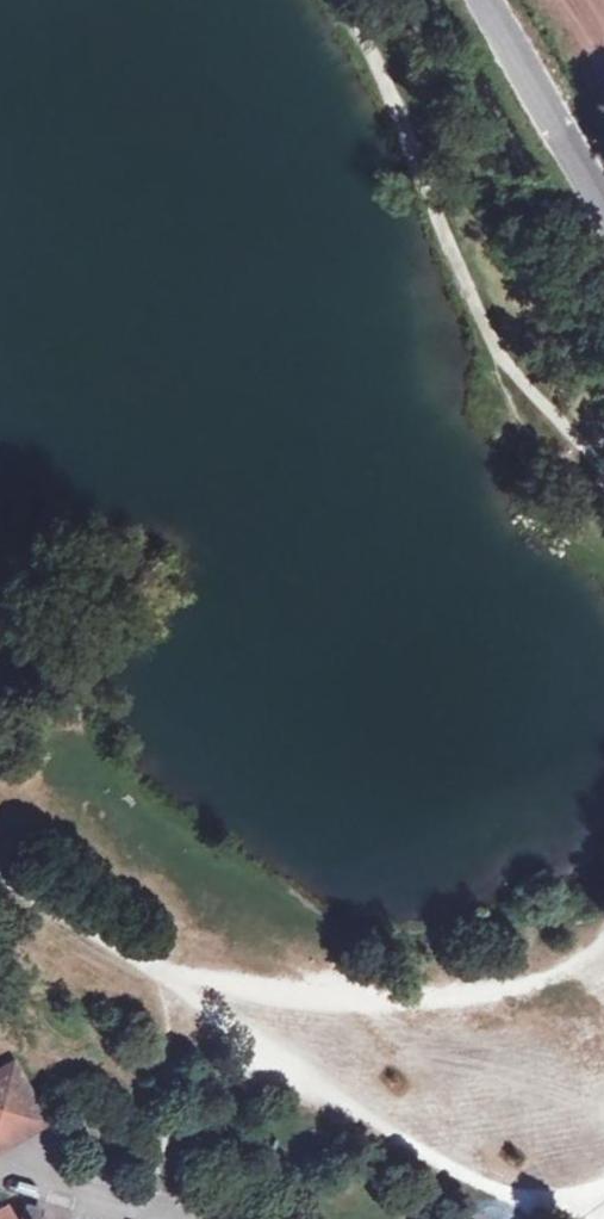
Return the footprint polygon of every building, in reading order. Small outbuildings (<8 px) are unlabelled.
[(44,1122),(12,1061),(0,1068),(0,1147),(44,1122)]
